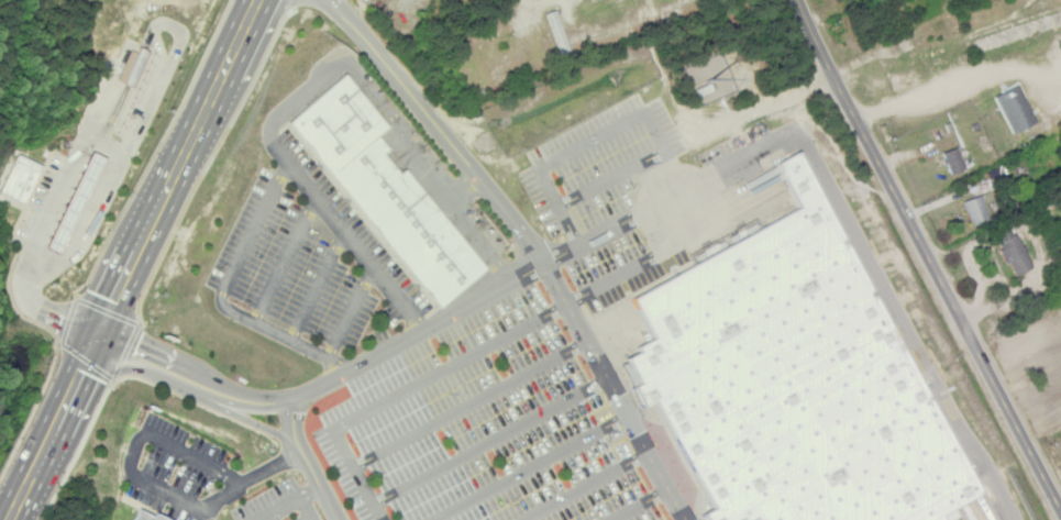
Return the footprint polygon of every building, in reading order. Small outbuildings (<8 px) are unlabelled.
[(569,51),(554,9),(545,13),(561,55),(569,51)] [(136,52),(128,49),(116,81),(133,87),(146,50),(138,47),(136,52)] [(405,167),(397,173),(381,153),(386,149),(375,135),(385,128),(343,74),(286,118),(435,309),(485,270),(405,167)] [(994,96),(1012,133),(1036,122),(1018,84),(994,96)] [(942,153),(951,174),(966,168),(957,146),(942,153)] [(807,148),(777,162),(801,211),(631,294),(652,338),(638,345),(638,352),(627,357),(638,380),(638,384),(632,387),(643,407),(656,400),(709,508),(699,513),(703,519),(944,519),(941,514),(976,497),(807,148)] [(46,249),(61,255),(101,158),(86,152),(46,249)] [(971,225),(990,218),(981,194),(962,201),(971,225)] [(1033,267),(1012,225),(994,234),(1014,276),(1033,267)]
